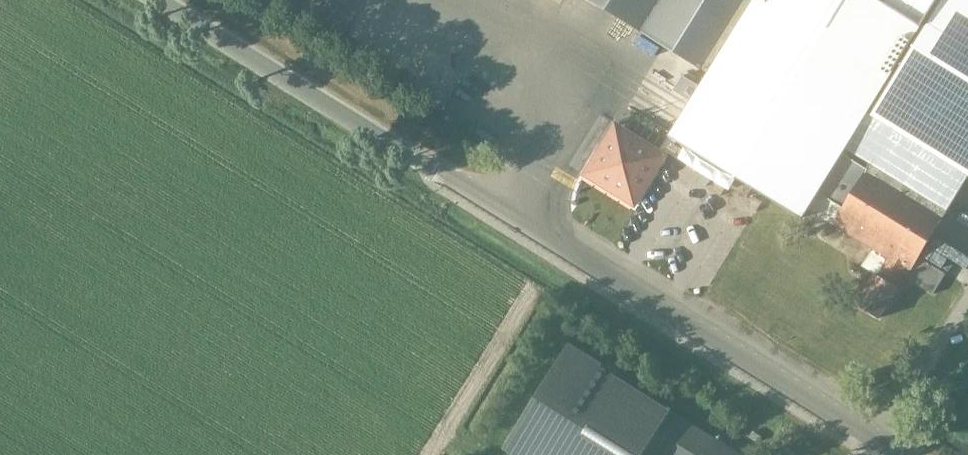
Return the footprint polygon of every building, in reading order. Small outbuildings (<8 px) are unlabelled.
[(709,73),(701,85),(683,74),(683,75),(685,77),(678,89),(693,99),(670,135),(803,217),(808,208),(834,224),(874,248),(863,266),(875,273),(856,304),(879,318),(898,287),(904,276),(933,294),(946,273),(918,256),(943,216),(943,217),(967,176),(967,0),(591,0),(709,73)] [(634,205),(666,154),(615,123),(584,173),(634,205)] [(734,175),(724,168),(711,189),(721,195),(734,175)] [(752,186),(736,176),(730,186),(746,196),(752,186)] [(680,417),(566,348),(504,450),(512,454),(657,454),(680,417)] [(680,417),(657,454),(742,454),(680,417)] [(758,442),(761,436),(753,430),(749,436),(758,442)]
